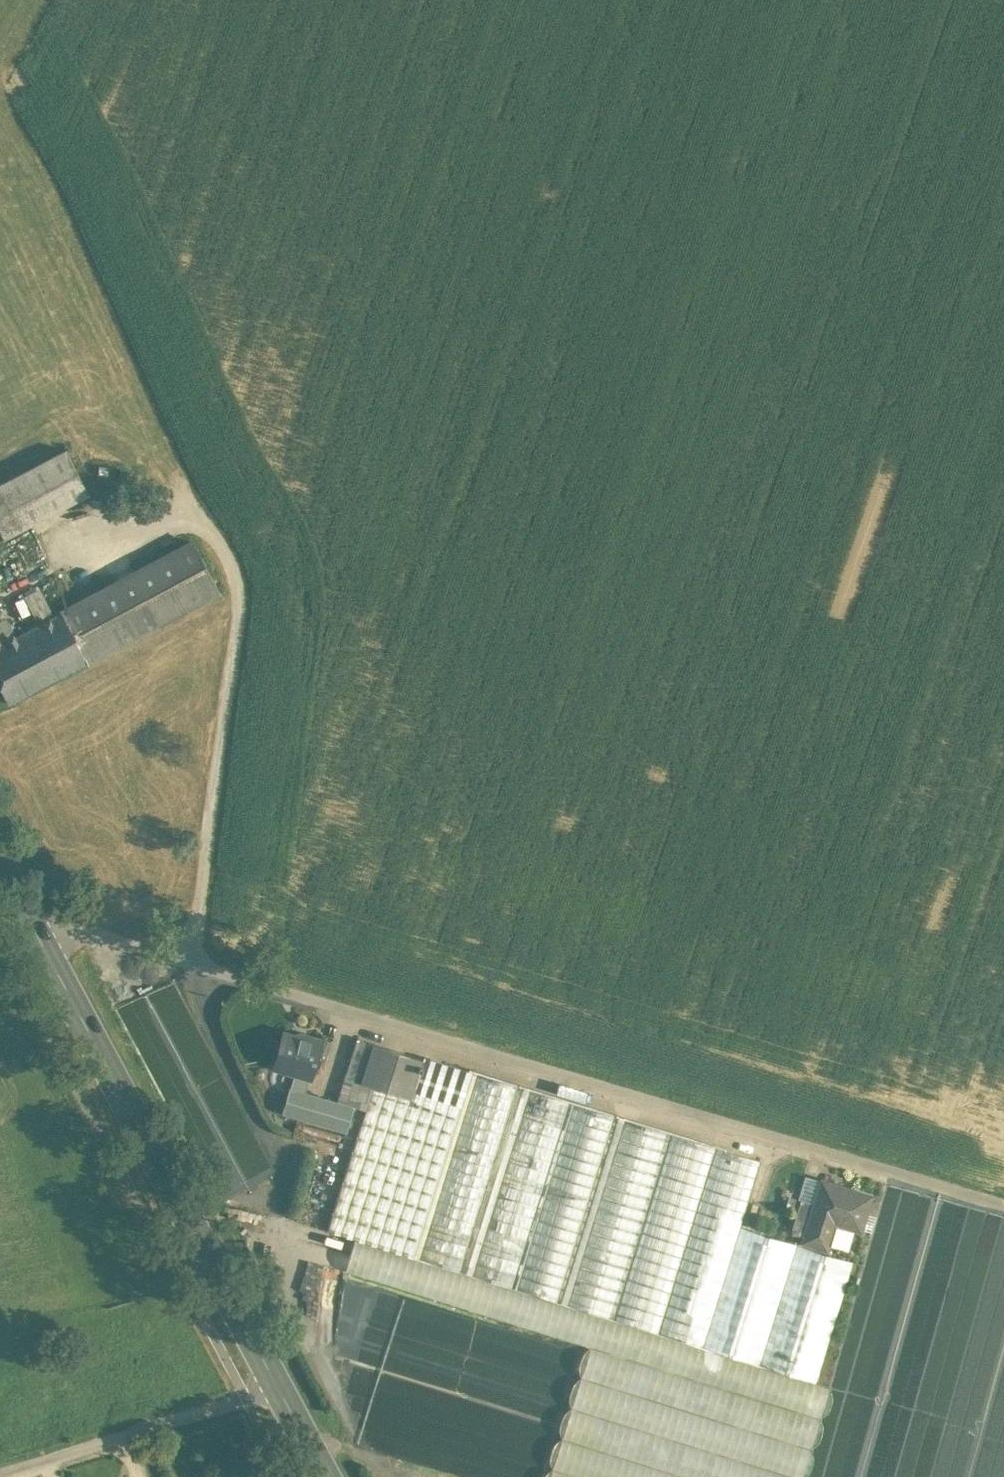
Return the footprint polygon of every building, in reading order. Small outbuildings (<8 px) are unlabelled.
[(0,483),(0,531),(3,538),(88,493),(66,449),(0,483)] [(191,540),(61,610),(88,660),(88,661),(219,591),(191,540)] [(0,644),(0,688),(8,703),(88,660),(62,611),(6,641),(0,644)] [(307,1039),(282,1032),(273,1066),(294,1072),(290,1087),(305,1091),(309,1076),(310,1077),(321,1039),(308,1035),(307,1039)] [(422,1058),(357,1038),(345,1077),(375,1087),(410,1098),(422,1058)] [(760,1162),(423,1056),(422,1058),(410,1098),(375,1087),(330,1231),(356,1239),(702,1347),(740,1227),(760,1162)] [(290,1087),(289,1087),(281,1112),(300,1118),(346,1131),(354,1106),(305,1091),(290,1087)] [(346,1131),(300,1118),(296,1133),(342,1147),(346,1131)] [(814,1204),(821,1181),(807,1176),(800,1199),(814,1204)] [(870,1196),(821,1181),(814,1204),(804,1236),(803,1242),(826,1249),(834,1223),(860,1230),(870,1196)] [(814,1204),(800,1199),(790,1232),(804,1236),(814,1204)] [(853,1262),(740,1227),(702,1347),(816,1381),(853,1262)] [(702,1347),(356,1239),(346,1272),(589,1347),(819,1418),(829,1385),(816,1381),(702,1347)] [(819,1418),(589,1347),(548,1476),(802,1476),(819,1418)]
